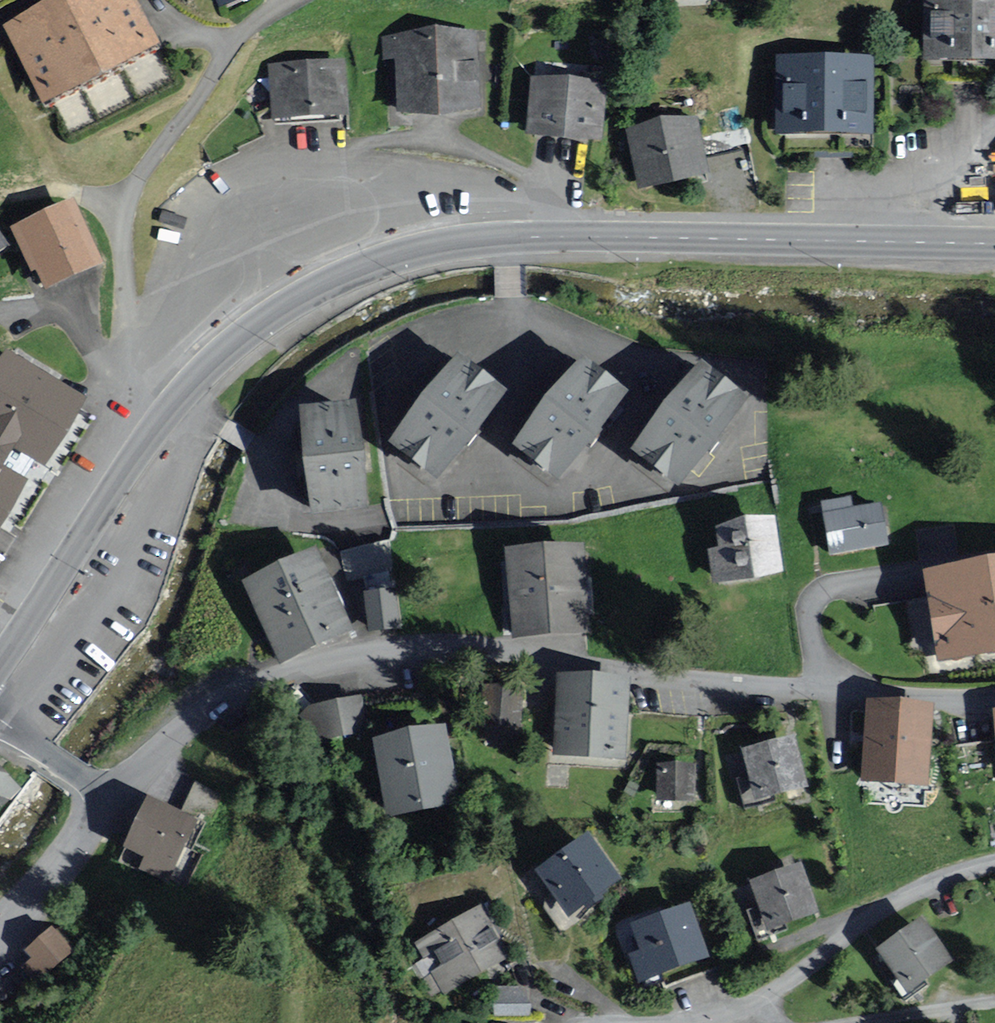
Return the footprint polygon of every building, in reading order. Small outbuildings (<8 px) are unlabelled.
[(43,105),(154,50),(130,0),(76,0),(8,33),(43,105)] [(221,16),(257,0),(214,0),(221,16)] [(924,70),(994,70),(994,0),(924,0),(924,70)] [(396,63),(398,117),(439,126),(483,115),(480,34),(381,37),(382,63),(396,63)] [(777,62),(775,141),(873,144),(875,64),(777,62)] [(270,119),(346,117),(344,67),(268,69),(270,119)] [(530,80),(525,140),(602,146),(607,86),(530,80)] [(626,136),(637,193),(709,179),(698,122),(626,136)] [(19,243),(43,296),(104,269),(80,216),(19,243)] [(9,250),(0,235),(0,254),(9,250)] [(14,454),(44,473),(82,410),(9,366),(0,381),(0,478),(14,454)] [(460,369),(395,450),(438,485),(503,404),(460,369)] [(584,370),(515,449),(562,490),(631,411),(584,370)] [(703,378),(636,459),(677,494),(745,412),(703,378)] [(357,409),(299,417),(312,523),(371,515),(357,409)] [(22,492),(0,478),(0,529),(22,492)] [(822,501),(831,551),(888,541),(881,501),(853,506),(851,495),(822,501)] [(784,576),(775,524),(715,533),(718,554),(708,556),(713,587),(784,576)] [(584,543),(506,548),(512,635),(590,630),(584,543)] [(242,581),(279,660),(354,625),(317,546),(242,581)] [(940,657),(994,648),(994,561),(927,572),(940,657)] [(396,587),(364,591),(369,631),(401,627),(396,587)] [(925,597),(909,600),(917,634),(933,630),(925,597)] [(559,679),(555,757),(628,761),(632,682),(559,679)] [(524,686),(480,683),(477,722),(521,725),(524,686)] [(309,739),(363,731),(358,697),(305,705),(309,739)] [(865,778),(926,782),(930,706),(870,702),(865,778)] [(446,721),(371,736),(387,814),(462,799),(446,721)] [(744,747),(758,799),(804,787),(790,735),(744,747)] [(658,798),(694,798),(695,763),(658,763),(658,798)] [(20,788),(0,767),(0,808),(20,788)] [(139,869),(169,883),(199,818),(149,795),(125,847),(145,857),(139,869)] [(534,870),(568,916),(622,877),(588,831),(534,870)] [(768,926),(814,910),(799,864),(752,880),(768,926)] [(641,979),(708,953),(688,903),(635,925),(645,950),(632,955),(641,979)] [(481,904),(414,944),(445,994),(511,953),(481,904)] [(923,916),(877,947),(907,991),(953,959),(923,916)] [(37,956),(26,967),(41,984),(78,949),(60,931),(56,935),(52,930),(31,950),(37,956)] [(530,988),(496,988),(495,1014),(530,1015),(530,988)]
